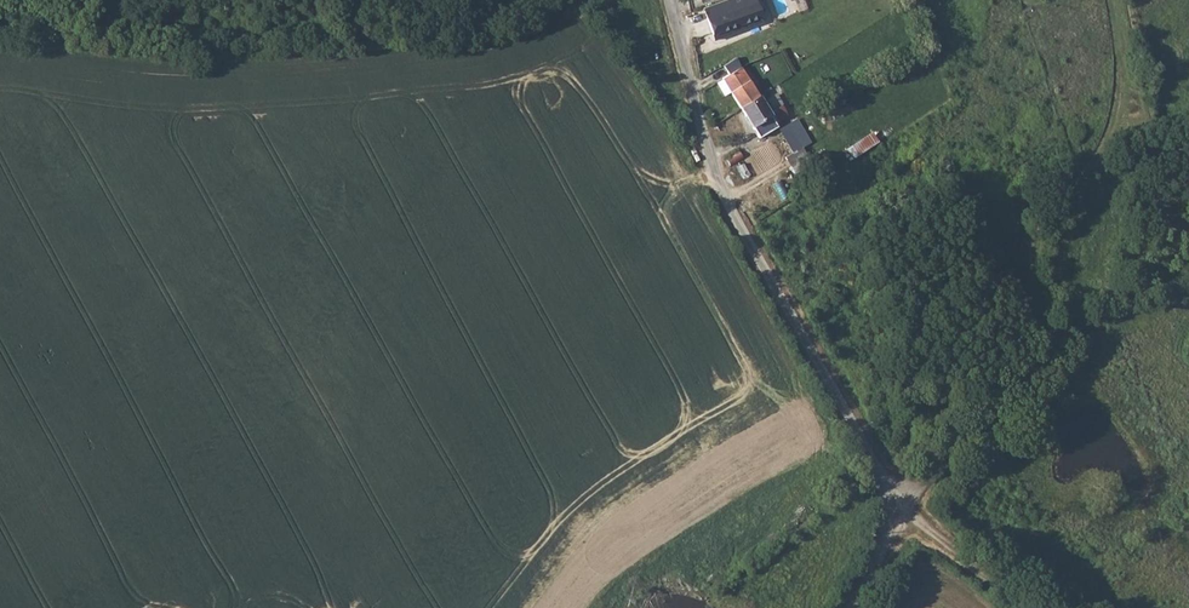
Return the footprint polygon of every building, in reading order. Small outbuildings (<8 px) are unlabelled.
[(704,8),(714,37),(764,19),(757,0),(727,0),(704,8)] [(739,49),(722,56),(725,63),(723,65),(727,75),(722,77),(724,80),(717,83),(724,96),(731,91),(740,105),(758,93),(753,85),(760,80),(755,71),(747,75),(746,72),(765,62),(759,53),(745,61),(745,57),(739,49)] [(758,93),(740,105),(751,122),(769,111),(758,93)] [(775,94),(770,97),(776,107),(781,104),(775,94)] [(769,111),(751,122),(759,136),(781,124),(778,119),(787,114),(781,104),(776,107),(769,111)] [(874,130),(848,148),(855,158),(881,140),(874,130)] [(795,134),(786,140),(794,151),(803,146),(795,134)] [(1131,195),(1123,196),(1128,225),(1136,224),(1131,195)]
